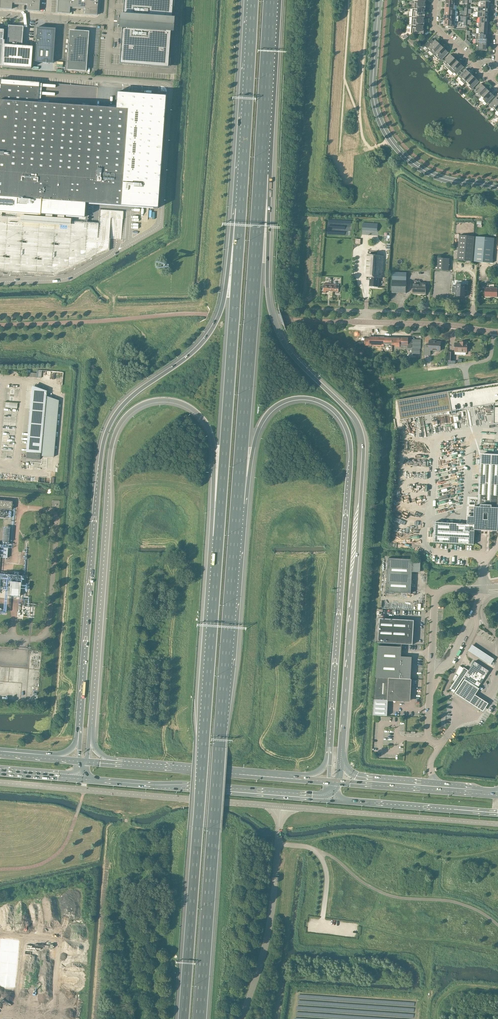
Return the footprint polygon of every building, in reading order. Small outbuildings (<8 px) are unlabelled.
[(20,0),(0,0),(0,8),(12,9),(12,3),(20,4),(20,0)] [(40,0),(20,0),(20,4),(27,4),(27,10),(39,11),(40,0)] [(78,0),(58,0),(57,12),(62,13),(70,13),(70,7),(77,8),(78,0)] [(77,8),(85,8),(84,14),(90,15),(92,15),(97,15),(97,10),(98,0),(78,0),(77,8)] [(121,4),(123,4),(122,15),(121,15),(120,18),(118,18),(118,19),(118,20),(118,22),(118,24),(118,25),(120,25),(120,28),(122,28),(119,64),(151,66),(151,68),(169,69),(170,58),(168,58),(170,31),(172,31),(173,19),(171,19),(172,7),(174,7),(174,0),(122,0),(121,4)] [(426,2),(426,1),(413,1),(415,1),(414,9),(425,10),(426,4),(424,4),(425,2),(426,2)] [(425,10),(414,9),(412,9),(412,17),(425,18),(425,12),(424,12),(424,10),(425,10)] [(425,18),(412,17),(411,25),(424,26),(424,20),(423,20),(423,18),(425,18)] [(454,29),(455,21),(445,21),(444,26),(448,26),(448,28),(449,28),(451,28),(454,29)] [(424,26),(411,25),(411,33),(423,34),(424,28),(423,28),(423,26),(424,26)] [(8,32),(5,65),(20,66),(23,32),(23,27),(14,26),(11,26),(8,26),(8,32)] [(37,32),(35,62),(53,63),(55,32),(55,29),(54,29),(54,30),(48,30),(48,28),(44,28),(44,30),(38,29),(38,27),(37,27),(37,32)] [(69,34),(66,70),(86,71),(89,35),(89,31),(84,31),(74,30),(69,30),(69,34)] [(434,55),(442,46),(435,40),(434,41),(431,39),(425,46),(427,49),(428,48),(430,50),(429,51),(434,55)] [(442,46),(434,55),(438,59),(439,58),(441,60),(449,53),(442,46)] [(443,62),(446,65),(445,66),(449,69),(457,61),(450,54),(443,62)] [(456,75),(464,67),(457,61),(449,69),(453,74),(454,73),(456,75)] [(466,82),(472,75),(466,69),(458,77),(461,79),(460,80),(464,84),(466,82)] [(472,75),(466,82),(470,86),(469,87),(472,90),(479,82),(472,75)] [(40,215),(40,214),(84,217),(85,203),(157,208),(165,96),(117,92),(116,108),(38,103),(39,83),(1,80),(0,91),(0,212),(17,214),(18,215),(19,216),(20,216),(22,215),(22,214),(40,215)] [(481,83),(474,91),(476,93),(475,94),(480,98),(481,96),(488,90),(481,83)] [(488,90),(481,96),(485,100),(484,101),(487,104),(494,96),(488,90)] [(497,110),(497,100),(496,98),(489,106),(492,108),(493,107),(497,111),(497,110)] [(377,234),(377,232),(378,223),(370,222),(369,233),(377,234)] [(472,261),(474,236),(459,235),(457,260),(472,261)] [(492,263),(494,238),(476,237),(474,262),(492,263)] [(370,277),(369,287),(378,287),(379,278),(382,278),(384,256),(367,255),(366,277),(370,277)] [(448,271),(449,259),(434,257),(433,270),(448,271)] [(406,293),(406,282),(407,273),(392,272),(392,293),(406,293)] [(331,286),(331,284),(324,283),(323,292),(326,293),(326,291),(333,291),(334,286),(331,286)] [(426,293),(426,283),(420,283),(420,285),(413,284),(413,288),(413,294),(420,294),(420,292),(426,293)] [(452,286),(451,293),(455,293),(455,296),(460,296),(461,284),(456,284),(456,286),(452,286)] [(485,296),(497,297),(497,288),(485,288),(485,296)] [(392,344),(392,337),(369,337),(369,339),(365,339),(365,341),(362,340),(362,347),(365,347),(365,345),(384,346),(388,346),(388,344),(392,344)] [(408,338),(400,338),(400,346),(404,346),(404,348),(411,348),(412,340),(408,339),(408,338)] [(424,345),(424,355),(430,355),(430,350),(435,350),(436,351),(439,352),(439,351),(440,351),(441,342),(434,342),(434,341),(429,340),(429,345),(424,345)] [(466,344),(466,342),(460,342),(460,343),(455,343),(454,352),(467,352),(467,350),(468,349),(468,347),(467,346),(467,344),(466,344)] [(397,400),(401,420),(494,404),(494,424),(497,424),(497,383),(397,400)] [(41,443),(45,402),(46,391),(33,387),(31,404),(30,404),(30,405),(31,405),(27,451),(41,453),(41,443)] [(53,457),(59,400),(57,400),(54,399),(47,396),(41,456),(48,457),(52,457),(53,457)] [(433,542),(474,545),(474,532),(475,530),(483,530),(497,531),(497,527),(497,521),(497,516),(497,506),(497,455),(481,454),(478,505),(479,505),(479,507),(475,507),(474,515),(475,515),(475,517),(468,516),(468,524),(435,522),(433,542)] [(12,509),(12,501),(0,500),(0,508),(12,509)] [(10,527),(3,527),(2,542),(9,542),(10,527)] [(420,572),(420,571),(421,562),(413,562),(413,559),(388,558),(386,592),(411,593),(412,572),(420,572)] [(11,581),(9,595),(19,596),(21,582),(11,581)] [(415,621),(415,620),(380,618),(378,643),(413,645),(413,639),(414,639),(414,638),(413,638),(414,621),(415,621)] [(469,650),(488,663),(491,658),(492,657),(472,644),(469,650)] [(376,677),(411,679),(411,671),(412,665),(412,657),(401,656),(402,647),(401,647),(379,646),(376,677)] [(468,670),(464,678),(466,679),(465,680),(478,688),(486,676),(489,671),(474,661),(468,670)] [(459,675),(449,689),(452,691),(454,692),(464,678),(468,670),(466,669),(464,667),(463,668),(460,666),(456,673),(459,675)] [(412,679),(411,679),(376,677),(373,715),(387,716),(388,700),(393,700),(409,701),(409,693),(409,692),(409,690),(410,688),(410,681),(411,681),(412,679)] [(484,713),(490,704),(487,702),(476,695),(480,690),(478,688),(465,680),(456,694),(481,711),(484,713)]
